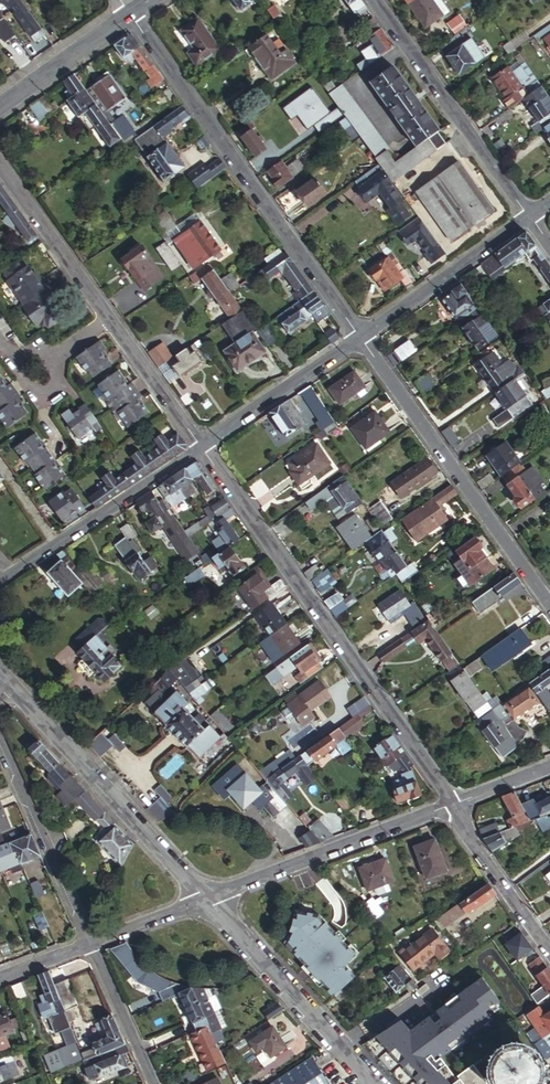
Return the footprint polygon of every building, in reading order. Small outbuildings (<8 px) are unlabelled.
[(11,13),(13,12),(36,42),(46,35),(24,4),(19,8),(13,0),(1,0),(11,13)] [(355,15),(366,6),(362,0),(345,0),(355,15)] [(425,27),(442,14),(443,16),(449,11),(440,0),(410,0),(407,2),(425,27)] [(266,8),(273,17),(277,22),(282,18),(278,12),(279,12),(273,3),(266,8)] [(361,25),(365,31),(377,22),(373,16),(361,25)] [(272,30),(279,25),(277,22),(273,17),(266,22),(272,30)] [(196,64),(218,49),(197,20),(182,31),(195,48),(188,53),(196,64)] [(369,36),(381,27),(377,22),(365,31),(369,36)] [(332,31),(342,45),(354,37),(344,23),(332,31)] [(548,25),(534,35),(537,39),(549,30),(549,28),(548,25)] [(383,54),(394,46),(381,27),(369,36),(375,43),(383,54)] [(438,45),(440,48),(464,30),(463,28),(438,45)] [(440,48),(459,74),(483,56),(464,30),(440,48)] [(514,50),(524,42),(530,38),(525,31),(508,42),(514,50)] [(153,63),(131,32),(113,45),(123,60),(126,58),(129,62),(133,59),(143,71),(153,63)] [(273,41),(267,34),(244,50),(251,58),(255,55),(265,69),(272,64),(279,74),(297,61),(279,37),(273,41)] [(507,55),(514,50),(508,42),(501,47),(507,55)] [(383,54),(375,43),(363,52),(371,63),(383,54)] [(540,86),(520,58),(512,63),(516,68),(508,74),(504,69),(490,79),(504,99),(520,87),(526,96),(540,86)] [(153,63),(143,71),(148,78),(146,80),(152,87),(164,79),(153,63)] [(516,68),(512,63),(504,69),(508,74),(516,68)] [(272,64),(265,69),(272,79),(279,74),(272,64)] [(372,82),(417,145),(437,131),(440,129),(394,66),(372,82)] [(75,97),(85,90),(74,73),(63,81),(69,89),(75,97)] [(86,91),(122,139),(136,129),(125,114),(117,120),(109,109),(125,97),(108,75),(86,91)] [(329,94),(343,114),(360,137),(375,158),(386,149),(389,147),(342,84),(329,94)] [(303,93),(308,100),(318,92),(314,86),(303,93)] [(549,100),(540,86),(526,96),(521,100),(537,122),(531,126),(536,134),(541,130),(549,124),(549,105),(548,102),(549,100)] [(69,89),(65,92),(71,100),(75,97),(69,89)] [(111,147),(122,139),(86,91),(85,90),(75,97),(71,100),(68,102),(89,132),(97,127),(111,147)] [(43,95),(37,99),(49,115),(55,111),(43,95)] [(49,115),(37,99),(30,104),(41,120),(49,115)] [(155,124),(175,109),(169,101),(149,115),(155,124)] [(175,109),(182,118),(189,113),(182,104),(175,109)] [(169,128),(182,118),(175,109),(155,124),(164,136),(171,131),(169,128)] [(258,124),(253,117),(237,129),(255,155),(272,144),(262,130),(257,133),(253,128),(258,124)] [(164,136),(155,124),(145,131),(134,140),(146,156),(157,149),(168,142),(164,136)] [(541,130),(548,140),(547,141),(549,146),(549,124),(541,130)] [(386,149),(375,158),(379,164),(392,181),(445,142),(437,131),(417,145),(395,161),(386,149)] [(202,151),(211,145),(205,136),(196,143),(202,151)] [(183,165),(168,142),(157,149),(146,156),(163,181),(174,173),(173,172),(183,165)] [(295,160),(289,152),(281,157),(282,159),(266,170),(272,179),(270,180),(276,188),(294,176),(292,173),(298,168),(293,162),(295,160)] [(187,173),(197,187),(227,167),(220,157),(207,165),(205,161),(187,173)] [(416,192),(452,241),(494,210),(458,161),(416,192)] [(377,165),(355,180),(370,202),(382,194),(393,209),(390,211),(398,222),(409,214),(404,208),(407,206),(377,165)] [(307,206),(324,193),(314,179),(296,192),(307,206)] [(28,241),(37,235),(0,182),(0,203),(28,241)] [(163,209),(150,218),(164,238),(174,231),(175,227),(163,209)] [(162,239),(164,241),(166,245),(200,221),(194,213),(175,227),(174,231),(164,238),(162,239)] [(181,264),(186,271),(205,257),(198,248),(212,239),(200,221),(166,245),(181,264)] [(446,256),(435,241),(434,242),(431,238),(430,239),(418,223),(400,235),(408,246),(418,239),(427,251),(431,249),(440,260),(446,256)] [(525,231),(482,262),(492,276),(526,251),(546,278),(549,275),(549,265),(525,231)] [(198,248),(205,257),(219,248),(212,239),(198,248)] [(166,245),(164,241),(155,248),(172,271),(181,264),(166,245)] [(412,282),(382,241),(378,244),(387,256),(365,272),(373,283),(376,281),(383,291),(399,280),(405,287),(412,282)] [(47,248),(43,242),(38,246),(42,252),(47,248)] [(127,267),(140,286),(158,273),(153,267),(152,268),(148,263),(151,261),(148,256),(149,255),(142,245),(140,246),(138,244),(129,250),(131,252),(119,261),(125,269),(127,267)] [(230,273),(238,284),(245,278),(283,253),(279,248),(265,258),(263,255),(249,265),(247,262),(230,273)] [(261,283),(293,261),(286,250),(283,253),(245,278),(248,283),(257,277),(261,283)] [(16,259),(1,269),(4,274),(19,264),(16,259)] [(214,298),(227,288),(213,269),(208,262),(201,267),(205,272),(200,276),(208,287),(204,290),(211,300),(214,298)] [(47,287),(42,279),(39,281),(34,273),(29,266),(24,270),(19,264),(4,274),(8,281),(7,282),(23,305),(47,287)] [(227,288),(228,290),(238,284),(230,273),(229,271),(224,275),(218,266),(213,269),(227,288)] [(34,273),(39,281),(42,279),(36,271),(34,273)] [(158,273),(140,286),(149,298),(167,287),(158,273)] [(462,281),(458,284),(471,303),(474,301),(477,306),(479,305),(462,281)] [(477,306),(474,301),(471,303),(458,284),(439,297),(453,316),(455,314),(465,307),(468,311),(469,312),(477,306)] [(47,287),(23,305),(21,306),(36,326),(38,325),(47,325),(49,327),(65,316),(60,309),(56,305),(59,303),(47,287)] [(229,318),(242,309),(228,290),(227,288),(214,298),(229,318)] [(313,289),(298,300),(312,318),(315,322),(329,312),(313,289)] [(312,318),(298,300),(276,315),(289,334),(312,318)] [(84,301),(74,308),(81,318),(91,310),(84,301)] [(469,312),(473,319),(481,313),(482,313),(477,306),(469,312)] [(455,314),(458,318),(468,311),(465,307),(455,314)] [(250,332),(255,328),(246,316),(242,309),(229,318),(219,325),(232,344),(222,351),(236,371),(264,352),(250,332)] [(481,313),(473,319),(462,327),(477,349),(496,335),(481,313)] [(271,327),(267,321),(256,329),(267,345),(277,338),(270,328),(271,327)] [(323,333),(331,344),(339,339),(331,328),(323,333)] [(107,347),(101,338),(77,356),(88,371),(90,368),(95,375),(113,362),(104,349),(107,347)] [(409,341),(394,351),(399,359),(414,348),(409,341)] [(161,343),(147,353),(151,359),(165,350),(161,343)] [(196,350),(191,343),(170,357),(164,362),(169,369),(171,367),(177,376),(199,361),(193,352),(196,350)] [(165,350),(151,359),(157,367),(164,362),(170,357),(165,350)] [(514,378),(524,371),(519,364),(511,370),(510,369),(507,371),(493,352),(476,364),(496,391),(514,378)] [(105,400),(109,407),(136,388),(131,381),(128,383),(118,369),(97,384),(104,393),(108,398),(105,400)] [(15,388),(11,382),(8,384),(0,373),(0,399),(15,388)] [(340,407),(365,389),(354,373),(329,390),(340,407)] [(423,393),(436,384),(428,373),(415,383),(423,393)] [(496,391),(513,416),(532,403),(514,378),(496,391)] [(539,391),(545,398),(549,394),(549,383),(539,391)] [(312,390),(308,385),(297,392),(301,397),(312,390)] [(6,427),(27,412),(17,397),(20,395),(15,388),(0,399),(0,419),(6,427)] [(136,388),(109,407),(114,414),(117,412),(121,417),(128,426),(148,412),(138,397),(141,395),(136,388)] [(306,424),(289,398),(267,412),(284,438),(306,424)] [(97,420),(85,402),(71,412),(69,408),(60,414),(77,439),(93,428),(90,425),(97,420)] [(538,407),(544,415),(549,411),(544,403),(538,407)] [(321,429),(333,421),(325,409),(312,418),(320,430),(321,429)] [(374,413),(350,429),(363,450),(378,440),(388,433),(374,413)] [(336,425),(333,421),(321,429),(325,434),(336,425)] [(182,449),(185,442),(178,432),(168,439),(162,431),(153,437),(158,445),(151,450),(161,463),(182,449)] [(30,467),(49,454),(34,433),(13,448),(24,463),(26,461),(30,467)] [(378,440),(363,450),(366,453),(380,443),(378,440)] [(502,442),(484,455),(500,477),(518,464),(516,462),(523,456),(516,445),(509,450),(502,442)] [(297,483),(327,463),(314,444),(284,464),(297,483)] [(130,484),(161,463),(151,450),(143,455),(137,447),(128,454),(134,461),(121,470),(130,484)] [(43,491),(64,475),(49,454),(30,467),(35,474),(32,476),(43,491)] [(400,497),(437,472),(427,459),(383,489),(388,495),(395,490),(400,497)] [(184,469),(193,481),(196,479),(199,482),(199,484),(202,487),(204,486),(210,495),(218,488),(201,464),(200,463),(198,462),(196,461),(195,462),(191,464),(184,469)] [(518,464),(500,477),(513,496),(511,497),(519,508),(530,499),(532,502),(543,493),(536,484),(540,481),(529,467),(523,471),(518,464)] [(97,507),(130,484),(121,470),(119,467),(110,474),(106,468),(97,475),(103,482),(87,493),(97,507)] [(184,469),(171,477),(184,494),(192,488),(189,484),(193,481),(184,469)] [(481,491),(494,482),(488,474),(476,482),(481,491)] [(342,476),(305,501),(311,508),(324,499),(333,493),(344,509),(347,513),(361,503),(342,476)] [(184,494),(171,477),(149,492),(157,502),(160,500),(164,497),(166,499),(169,504),(184,494)] [(438,506),(457,493),(451,484),(400,520),(416,542),(448,519),(438,506)] [(47,501),(62,521),(83,506),(71,490),(65,494),(62,490),(47,501)] [(157,502),(149,492),(135,501),(148,519),(152,525),(157,525),(160,524),(160,525),(184,559),(195,551),(187,538),(183,534),(160,500),(157,502)] [(333,493),(324,499),(335,515),(344,509),(333,493)] [(220,514),(231,507),(224,497),(213,505),(212,503),(209,505),(217,517),(220,514)] [(371,516),(379,528),(380,529),(393,520),(379,501),(366,509),(371,516)] [(212,520),(217,517),(209,505),(204,509),(208,515),(212,520)] [(235,513),(231,507),(220,514),(223,517),(213,524),(221,534),(211,541),(219,553),(238,539),(225,520),(235,513)] [(344,509),(335,515),(338,519),(347,513),(344,509)] [(187,538),(212,520),(208,515),(206,516),(183,534),(187,538)] [(341,528),(356,548),(371,538),(374,536),(371,533),(379,528),(371,516),(363,522),(359,515),(341,528)] [(151,531),(160,525),(160,524),(157,525),(152,525),(148,519),(145,522),(151,531)] [(114,545),(138,580),(157,567),(149,557),(143,561),(137,553),(139,551),(132,541),(129,542),(128,541),(135,536),(128,525),(120,530),(125,537),(114,545)] [(387,529),(382,532),(387,540),(393,536),(387,529)] [(385,558),(395,573),(406,566),(396,551),(387,540),(382,532),(381,531),(374,536),(371,538),(373,541),(369,544),(380,561),(385,558)] [(387,540),(396,551),(401,548),(393,536),(387,540)] [(460,561),(467,570),(483,558),(479,551),(482,549),(474,538),(457,550),(461,556),(463,558),(460,561)] [(232,547),(217,557),(228,573),(231,571),(234,574),(244,567),(239,560),(241,559),(232,547)] [(92,591),(96,588),(95,587),(82,573),(62,550),(50,559),(58,566),(48,575),(69,598),(85,584),(92,591)] [(199,556),(204,563),(210,559),(205,552),(199,556)] [(204,563),(199,556),(188,564),(193,571),(199,567),(204,563)] [(460,561),(463,558),(461,556),(452,563),(459,574),(466,585),(491,570),(483,558),(467,570),(460,561)] [(391,577),(395,573),(385,558),(380,561),(391,577)] [(316,563),(302,572),(309,581),(322,572),(316,563)] [(395,573),(402,583),(417,572),(411,563),(406,566),(395,573)] [(88,567),(82,573),(95,587),(101,581),(88,567)] [(199,567),(193,571),(188,575),(183,579),(188,586),(204,574),(199,567)] [(250,571),(253,576),(260,571),(257,567),(250,571)] [(237,587),(252,608),(285,585),(279,577),(268,586),(265,581),(266,580),(260,571),(253,576),(237,587)] [(513,571),(471,602),(479,614),(496,602),(495,601),(520,582),(513,571)] [(466,585),(459,574),(453,577),(461,589),(466,585)] [(409,604),(400,590),(379,604),(388,618),(402,608),(404,612),(410,619),(420,613),(412,602),(409,604)] [(350,596),(329,610),(334,617),(355,602),(350,596)] [(271,634),(287,622),(272,603),(256,614),(271,634)] [(387,624),(404,612),(402,608),(388,618),(379,604),(375,607),(387,624)] [(436,630),(424,614),(373,650),(379,658),(413,635),(414,638),(421,634),(440,661),(441,660),(451,653),(442,640),(436,630)] [(438,622),(433,614),(429,617),(435,624),(438,622)] [(508,625),(513,633),(518,629),(527,623),(522,615),(508,625)] [(97,672),(104,680),(121,664),(112,653),(114,651),(109,645),(106,648),(95,636),(107,625),(100,616),(85,629),(93,637),(78,652),(85,659),(77,667),(89,679),(97,672)] [(285,653),(301,642),(287,622),(271,634),(257,643),(265,653),(278,643),(285,653)] [(436,630),(442,640),(447,636),(441,627),(436,630)] [(462,668),(468,677),(471,675),(475,680),(488,672),(484,666),(486,665),(490,671),(529,644),(518,629),(513,633),(462,668)] [(312,645),(310,642),(274,667),(278,672),(292,663),(299,672),(294,676),(299,684),(324,667),(320,661),(322,660),(312,645)] [(449,671),(459,664),(451,653),(441,660),(449,671)] [(181,660),(167,670),(175,679),(183,688),(196,679),(181,660)] [(468,677),(462,668),(459,664),(449,671),(446,673),(452,680),(450,683),(472,714),(487,704),(486,703),(468,677)] [(526,684),(533,694),(549,682),(549,667),(526,684)] [(175,679),(167,670),(157,679),(165,688),(175,679)] [(317,678),(297,693),(298,694),(309,710),(329,695),(317,678)] [(157,679),(153,683),(167,698),(171,694),(165,688),(157,679)] [(208,679),(188,693),(192,698),(204,711),(209,707),(199,696),(213,686),(208,679)] [(511,698),(510,696),(504,700),(491,709),(492,710),(516,745),(523,740),(527,733),(518,729),(513,721),(537,704),(526,687),(511,698)] [(186,703),(175,691),(171,694),(167,698),(153,711),(205,767),(207,764),(214,771),(237,749),(225,736),(207,715),(204,711),(192,698),(186,703)] [(309,710),(298,694),(285,702),(299,724),(312,714),(309,710)] [(487,704),(491,709),(504,700),(499,694),(486,703),(487,704)] [(369,704),(370,704),(364,695),(349,706),(355,714),(369,704)] [(209,707),(204,711),(207,715),(215,709),(223,703),(220,700),(209,707)] [(371,711),(369,704),(355,714),(359,719),(361,718),(371,711)] [(487,704),(472,714),(476,720),(491,709),(487,704)] [(215,709),(207,715),(225,736),(233,729),(215,709)] [(502,760),(518,748),(516,745),(492,710),(475,723),(502,760)] [(354,727),(363,721),(361,718),(359,719),(355,714),(348,719),(354,727)] [(344,737),(356,729),(355,729),(354,727),(348,719),(337,726),(344,737)] [(363,721),(354,727),(355,729),(364,723),(363,721)] [(313,758),(344,737),(337,726),(321,738),(298,754),(305,762),(312,757),(313,758)] [(110,729),(103,735),(107,739),(114,733),(110,729)] [(103,735),(100,732),(86,745),(98,758),(112,745),(107,739),(103,735)] [(114,733),(107,739),(112,745),(119,752),(126,746),(114,733)] [(388,764),(404,752),(391,734),(383,740),(381,738),(378,740),(379,742),(373,747),(380,757),(386,766),(388,764)] [(59,763),(37,740),(28,750),(49,773),(59,763)] [(404,752),(388,764),(393,771),(397,768),(399,771),(401,774),(401,775),(402,777),(392,781),(395,790),(392,791),(393,791),(391,792),(396,805),(407,800),(409,801),(418,798),(419,796),(420,795),(411,774),(417,770),(404,752)] [(305,762),(298,754),(263,779),(264,780),(283,801),(291,795),(281,782),(280,783),(279,781),(305,762)] [(386,766),(380,757),(375,762),(381,770),(386,766)] [(69,775),(59,763),(49,773),(47,774),(48,779),(54,786),(59,785),(64,790),(61,792),(58,795),(67,805),(74,801),(59,784),(69,775)] [(283,801),(264,780),(256,787),(234,763),(210,785),(222,797),(228,791),(235,799),(237,797),(241,802),(246,798),(248,800),(250,799),(257,807),(260,805),(271,817),(285,804),(283,801)] [(84,791),(69,775),(59,784),(74,801),(84,791)] [(159,796),(164,802),(171,795),(159,783),(152,789),(159,796)] [(131,843),(84,791),(74,801),(61,815),(66,820),(78,808),(84,813),(87,810),(105,829),(92,840),(117,870),(119,866),(120,862),(124,854),(128,849),(131,843)] [(344,791),(332,800),(342,813),(353,804),(344,791)] [(514,827),(531,821),(522,808),(512,793),(501,797),(513,818),(507,821),(511,828),(514,827)] [(175,799),(171,795),(164,802),(167,805),(168,806),(175,799)] [(159,796),(145,808),(156,821),(161,817),(166,815),(174,812),(168,806),(167,805),(164,802),(159,796)] [(237,797),(235,799),(241,806),(248,800),(246,798),(241,802),(237,797)] [(536,805),(535,803),(527,806),(531,818),(549,811),(549,799),(536,805)] [(10,830),(5,818),(4,819),(1,811),(2,810),(0,804),(0,834),(10,830)] [(532,821),(534,820),(536,820),(543,817),(549,815),(549,811),(531,818),(527,806),(522,808),(531,821),(532,821)] [(545,822),(543,817),(536,820),(534,820),(536,826),(545,822)] [(317,820),(308,829),(318,840),(328,832),(317,820)] [(495,823),(478,829),(481,838),(506,830),(504,826),(497,828),(495,823)] [(519,833),(525,839),(537,830),(532,824),(519,833)] [(511,828),(506,830),(481,838),(490,851),(508,841),(518,835),(514,827),(511,828)] [(297,839),(305,848),(319,842),(318,840),(308,829),(297,839)] [(9,844),(13,854),(17,853),(22,864),(40,857),(31,835),(9,844)] [(425,878),(445,870),(434,839),(412,847),(425,878)] [(510,844),(508,841),(490,851),(492,854),(510,844)] [(0,847),(0,872),(0,873),(5,871),(6,875),(23,868),(22,864),(17,853),(13,854),(9,844),(0,847)] [(392,880),(384,858),(357,869),(365,890),(372,888),(375,894),(378,895),(390,891),(387,882),(392,880)] [(30,884),(35,898),(43,895),(37,881),(30,884)] [(467,913),(495,893),(487,883),(447,910),(453,920),(466,912),(467,913)] [(373,916),(379,911),(369,898),(362,903),(373,916)] [(325,937),(336,939),(337,939),(342,918),(330,916),(331,913),(320,910),(320,912),(311,910),(309,919),(307,919),(303,936),(306,937),(304,941),(320,956),(332,943),(325,937)] [(447,910),(433,920),(440,929),(453,920),(447,910)] [(38,931),(47,927),(41,911),(32,915),(38,931)] [(449,951),(432,930),(408,949),(406,946),(399,952),(413,969),(435,952),(441,959),(449,951)] [(127,947),(124,942),(109,948),(136,982),(156,992),(172,985),(170,984),(166,982),(160,979),(148,971),(142,966),(137,961),(133,957),(127,947)] [(395,959),(389,952),(384,957),(390,964),(395,959)] [(548,994),(549,993),(549,972),(539,956),(527,965),(548,994)] [(415,984),(398,963),(382,977),(395,993),(405,985),(409,990),(415,984)] [(48,970),(37,974),(53,1015),(54,1014),(63,1011),(62,1007),(53,984),(48,970)] [(491,1014),(505,1005),(484,978),(443,1008),(411,1032),(437,1064),(496,1023),(491,1014)] [(63,1011),(65,1017),(68,1024),(83,1018),(68,979),(53,984),(62,1007),(63,1011)] [(183,988),(172,985),(194,1031),(205,1025),(188,989),(183,988)] [(343,1005),(354,996),(344,985),(334,994),(343,1005)] [(133,993),(140,1006),(153,1000),(142,988),(133,993)] [(190,989),(188,989),(205,1025),(214,1043),(224,1038),(220,1031),(221,1030),(213,1012),(217,1011),(219,1009),(214,998),(211,997),(210,997),(206,1000),(201,991),(200,991),(190,989)] [(206,991),(201,991),(206,1000),(210,997),(206,991)] [(261,1011),(266,1019),(283,1008),(276,1001),(261,1011)] [(549,1033),(549,1012),(544,1016),(537,1006),(525,1015),(542,1039),(549,1033)] [(0,1012),(0,1037),(12,1032),(11,1030),(19,1027),(16,1017),(7,1020),(4,1011),(0,1012)] [(63,1011),(54,1014),(56,1020),(65,1017),(63,1011)] [(213,1012),(221,1030),(225,1028),(217,1011),(213,1012)] [(80,1055),(82,1061),(125,1046),(112,1016),(100,1022),(107,1037),(104,1038),(101,1037),(95,1039),(94,1044),(95,1048),(80,1055)] [(476,1068),(455,1082),(437,1064),(411,1032),(402,1021),(367,1037),(408,1083),(487,1083),(476,1068)] [(222,1060),(214,1043),(205,1025),(194,1031),(190,1033),(196,1045),(199,1043),(205,1057),(203,1059),(208,1068),(222,1060)] [(261,1045),(267,1056),(283,1046),(270,1025),(255,1035),(261,1045)] [(19,1030),(23,1040),(29,1037),(25,1027),(19,1030)] [(533,1045),(538,1053),(547,1046),(549,1050),(549,1033),(542,1039),(533,1045)] [(255,1035),(247,1040),(253,1050),(261,1045),(255,1035)] [(199,1043),(196,1045),(203,1059),(205,1057),(199,1043)] [(73,1044),(43,1054),(49,1071),(79,1060),(73,1044)] [(125,1046),(82,1061),(81,1062),(89,1081),(128,1067),(124,1056),(129,1054),(125,1046)] [(538,1053),(544,1061),(549,1057),(549,1050),(547,1046),(538,1053)] [(529,1083),(532,1079),(534,1073),(535,1068),(534,1064),(532,1058),(528,1054),(523,1051),(520,1050),(516,1050),(513,1050),(509,1051),(505,1053),(501,1057),(497,1062),(496,1068),(497,1072),(499,1078),(501,1081),(504,1083),(527,1083),(529,1083)] [(0,1058),(0,1081),(17,1075),(10,1054),(0,1058)] [(308,1056),(298,1062),(299,1063),(264,1083),(324,1083),(308,1056)] [(229,1075),(223,1063),(216,1067),(221,1079),(229,1075)] [(194,1078),(190,1071),(168,1083),(184,1083),(194,1078)]
